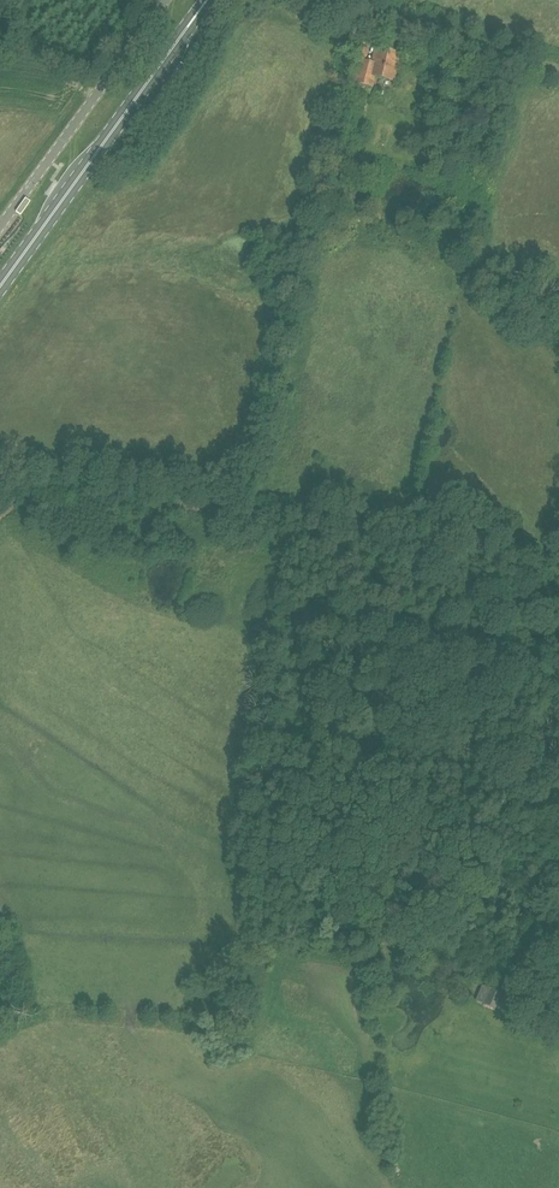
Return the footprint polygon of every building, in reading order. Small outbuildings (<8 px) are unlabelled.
[(373,64),(361,61),(356,82),(371,86),(373,76),(392,80),(398,54),(376,49),(373,64)] [(500,992),(499,993),(487,988),(480,1004),(493,1009),(494,1006),(507,1011),(508,1008),(508,1007),(510,1002),(512,997),(500,992)]
